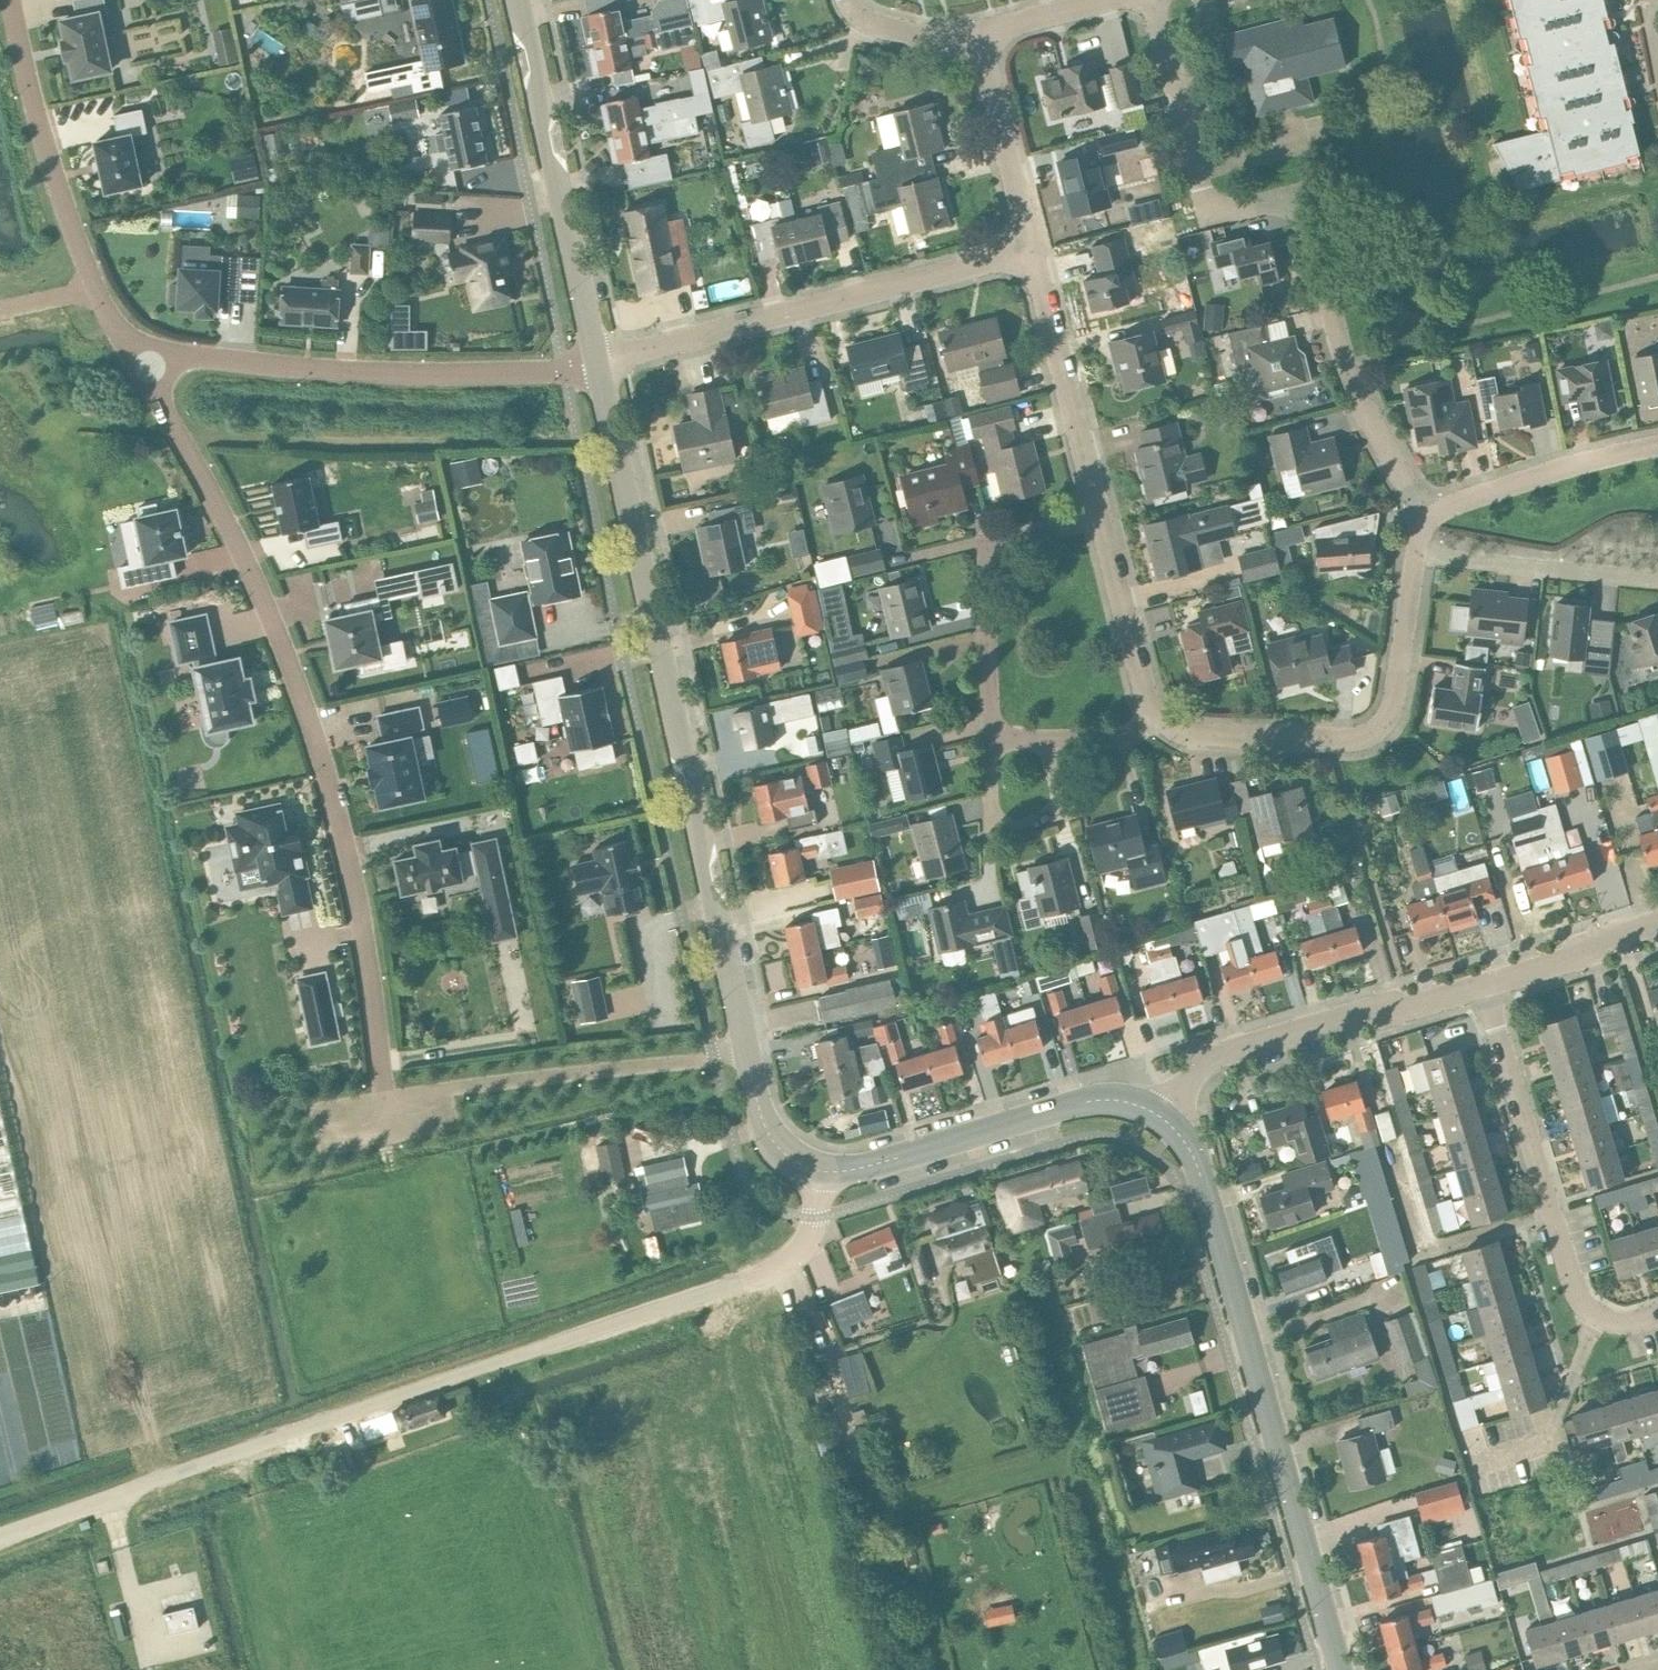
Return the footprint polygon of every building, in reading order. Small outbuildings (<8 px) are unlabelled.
[(111,70),(109,65),(119,62),(113,36),(104,38),(99,14),(106,13),(104,0),(75,0),(79,17),(62,21),(66,39),(62,40),(66,59),(70,58),(74,77),(111,70)] [(381,13),(398,9),(396,0),(341,0),(342,5),(345,21),(381,13)] [(451,0),(413,0),(428,71),(464,63),(451,0)] [(652,14),(654,14),(657,31),(658,31),(658,32),(693,23),(688,0),(658,0),(651,10),(652,14)] [(750,44),(772,39),(762,0),(690,0),(697,25),(728,17),(736,48),(750,44)] [(1542,130),(1493,143),(1519,189),(1628,162),(1626,157),(1640,153),(1603,0),(1510,0),(1542,130)] [(610,9),(588,14),(595,44),(625,37),(641,34),(657,31),(654,14),(652,14),(621,21),(619,7),(610,9)] [(308,20),(302,29),(324,42),(337,21),(327,15),(320,27),(308,20)] [(1243,61),(1257,115),(1313,100),(1307,76),(1346,66),(1345,60),(1333,16),(1304,24),(1301,15),(1235,32),(1239,47),(1228,50),(1231,64),(1243,61)] [(597,55),(591,56),(595,74),(601,72),(601,74),(623,70),(631,68),(629,57),(647,54),(646,49),(661,46),(662,50),(681,46),(686,70),(702,67),(693,23),(658,32),(658,31),(657,31),(641,34),(625,37),(595,44),(597,55)] [(235,29),(216,30),(218,62),(236,61),(235,29)] [(717,50),(702,54),(706,70),(721,65),(717,50)] [(722,66),(707,70),(715,97),(747,89),(754,118),(742,121),(748,146),(775,139),(769,116),(791,110),(779,65),(758,70),(754,57),(733,63),(722,66)] [(1043,81),(1053,118),(1104,104),(1093,61),(1072,67),(1074,72),(1043,81)] [(1121,107),(1142,101),(1132,63),(1111,68),(1121,107)] [(629,97),(607,102),(607,103),(612,127),(613,129),(614,132),(644,125),(661,122),(677,118),(695,114),(713,110),(709,91),(694,95),(680,97),(656,102),(656,104),(640,107),(640,105),(638,95),(629,97)] [(417,99),(389,104),(392,122),(420,116),(417,99)] [(727,102),(717,105),(722,121),(732,119),(727,102)] [(943,148),(936,122),(942,120),(938,102),(932,104),(932,103),(895,112),(903,146),(872,154),(878,177),(912,169),(909,157),(943,148)] [(440,152),(449,150),(453,169),(488,162),(476,105),(441,113),(445,132),(436,134),(440,152)] [(1143,107),(1122,112),(1126,130),(1147,125),(1143,107)] [(105,192),(142,185),(131,136),(147,132),(142,109),(114,115),(118,137),(94,142),(98,160),(101,174),(105,192)] [(614,132),(616,143),(610,144),(614,162),(620,160),(620,162),(650,156),(648,143),(680,136),(677,118),(661,122),(644,125),(614,132)] [(1129,146),(1125,130),(1096,137),(1100,153),(1129,146)] [(279,131),(264,134),(270,162),(285,159),(279,131)] [(695,163),(723,155),(719,141),(691,149),(695,163)] [(779,148),(761,152),(765,169),(773,168),(776,180),(785,178),(779,148)] [(243,157),(231,159),(234,180),(244,178),(245,179),(259,177),(255,153),(243,155),(243,157)] [(1095,153),(1059,162),(1072,213),(1067,214),(1067,215),(1108,205),(1095,153)] [(734,159),(725,161),(729,183),(738,181),(734,162),(734,159)] [(864,181),(845,185),(851,208),(857,231),(871,228),(867,215),(892,209),(905,205),(911,232),(948,223),(937,177),(915,183),(912,169),(878,177),(869,179),(869,180),(864,181)] [(850,173),(838,176),(841,186),(845,185),(864,181),(862,170),(850,173)] [(735,191),(741,220),(751,218),(745,189),(735,191)] [(228,193),(227,216),(259,218),(261,195),(228,193)] [(1160,199),(1130,204),(1132,219),(1163,214),(1160,199)] [(849,238),(839,201),(819,206),(821,212),(796,219),(806,259),(831,252),(827,240),(847,235),(848,239),(849,238)] [(623,212),(641,294),(694,282),(689,261),(681,217),(667,220),(663,203),(623,212)] [(449,240),(451,214),(416,212),(414,238),(449,240)] [(779,252),(782,264),(806,259),(796,219),(784,222),(782,216),(750,224),(759,257),(779,252)] [(370,229),(369,243),(371,243),(371,246),(379,246),(379,244),(389,245),(391,227),(374,226),(370,229)] [(1257,272),(1260,284),(1280,280),(1270,241),(1246,247),(1242,234),(1211,242),(1217,266),(1235,261),(1239,277),(1257,272)] [(1092,312),(1114,306),(1128,303),(1124,287),(1135,284),(1123,237),(1092,246),(1100,276),(1084,280),(1092,312)] [(464,252),(450,255),(455,279),(469,276),(476,307),(509,299),(504,274),(512,273),(504,239),(463,248),(464,252)] [(352,242),(351,274),(370,274),(371,246),(371,243),(369,243),(352,242)] [(171,284),(170,303),(179,303),(178,307),(198,308),(197,315),(212,316),(214,291),(238,293),(240,257),(209,255),(208,270),(181,268),(180,284),(171,284)] [(290,287),(283,287),(283,300),(281,322),(337,325),(338,310),(337,310),(339,278),(324,277),(323,289),(290,287)] [(1205,302),(1203,329),(1222,331),(1225,304),(1205,302)] [(411,349),(411,331),(411,305),(391,305),(391,349),(411,349)] [(1164,318),(1168,330),(1182,327),(1187,344),(1203,339),(1196,310),(1164,318)] [(1258,312),(1244,316),(1247,327),(1261,324),(1258,312)] [(942,342),(941,342),(942,346),(945,345),(951,368),(979,361),(989,400),(1019,392),(1012,364),(1004,366),(1001,356),(1005,355),(995,318),(976,323),(977,327),(941,336),(942,342)] [(1594,324),(1597,340),(1614,337),(1611,320),(1594,324)] [(1294,335),(1265,342),(1261,324),(1247,327),(1228,332),(1237,368),(1252,365),(1259,392),(1267,390),(1268,395),(1269,395),(1285,391),(1283,386),(1310,379),(1305,359),(1300,360),(1294,335)] [(1109,342),(1114,360),(1118,359),(1126,389),(1164,379),(1152,331),(1109,342)] [(903,388),(929,382),(920,347),(903,352),(898,334),(879,339),(880,341),(850,349),(849,346),(848,346),(857,381),(899,370),(903,388)] [(1542,358),(1539,340),(1525,343),(1528,361),(1542,358)] [(1643,404),(1657,401),(1657,352),(1634,357),(1643,404)] [(1606,360),(1558,370),(1564,401),(1581,397),(1584,416),(1615,410),(1606,360)] [(831,418),(822,384),(809,388),(804,367),(758,379),(768,415),(803,406),(807,424),(831,418)] [(1494,371),(1474,375),(1484,422),(1499,419),(1494,395),(1499,394),(1494,371)] [(1445,380),(1405,388),(1408,408),(1412,407),(1419,444),(1439,440),(1440,446),(1452,444),(1453,449),(1475,445),(1468,406),(1451,409),(1445,380)] [(1546,423),(1537,381),(1522,385),(1523,389),(1499,394),(1494,395),(1499,419),(1500,428),(1529,422),(1530,426),(1546,423)] [(947,417),(940,391),(937,391),(935,383),(904,391),(907,405),(927,400),(928,406),(925,407),(928,422),(947,417)] [(724,415),(718,388),(690,394),(696,421),(675,426),(685,469),(735,458),(725,415),(724,415)] [(735,389),(723,392),(726,405),(731,405),(733,414),(739,413),(736,403),(738,403),(735,389)] [(963,412),(959,395),(944,399),(948,416),(963,412)] [(975,436),(983,434),(992,468),(997,467),(1005,499),(1044,489),(1031,441),(1014,446),(1009,428),(1015,426),(1010,406),(970,416),(975,436)] [(978,483),(960,415),(946,418),(954,446),(945,448),(949,465),(903,477),(910,505),(915,526),(937,521),(933,506),(954,500),(956,507),(965,505),(961,487),(978,483)] [(1149,497),(1153,496),(1155,504),(1187,496),(1184,486),(1208,479),(1201,451),(1183,456),(1175,422),(1142,431),(1146,446),(1136,448),(1149,497)] [(1311,491),(1323,488),(1345,483),(1341,466),(1342,465),(1341,460),(1339,461),(1338,457),(1333,458),(1328,439),(1303,445),(1299,428),(1269,436),(1276,462),(1294,458),(1301,488),(1310,486),(1311,491)] [(478,457),(450,462),(456,488),(483,483),(478,457)] [(1256,468),(1243,472),(1246,485),(1260,481),(1256,468)] [(853,528),(854,530),(859,529),(858,526),(873,523),(868,501),(861,475),(823,485),(836,532),(853,528)] [(304,529),(308,547),(342,540),(338,520),(319,524),(309,476),(273,483),(283,533),(304,529)] [(795,483),(753,491),(755,499),(776,495),(783,499),(797,497),(795,483)] [(423,501),(415,502),(419,523),(440,519),(434,489),(421,491),(423,501)] [(1187,514),(1144,525),(1158,577),(1201,566),(1195,544),(1234,533),(1233,530),(1270,520),(1263,497),(1227,506),(1227,505),(1188,516),(1187,514)] [(751,502),(738,505),(716,510),(719,523),(697,527),(708,574),(745,566),(738,534),(757,530),(751,502)] [(119,566),(117,566),(120,577),(122,588),(123,588),(146,583),(151,581),(177,576),(173,558),(187,554),(176,509),(158,513),(156,503),(137,507),(140,517),(137,517),(137,519),(146,560),(130,563),(119,566)] [(1315,527),(1318,572),(1328,571),(1330,578),(1371,568),(1374,546),(1369,545),(1367,514),(1345,519),(1315,527)] [(1276,528),(1276,541),(1301,541),(1301,528),(1276,528)] [(526,592),(491,599),(500,643),(536,636),(529,603),(579,593),(567,532),(523,541),(526,558),(524,561),(527,574),(530,576),(533,592),(526,593),(526,592)] [(1273,547),(1240,556),(1246,579),(1279,570),(1273,547)] [(880,549),(850,556),(855,574),(884,567),(880,549)] [(415,571),(383,578),(387,599),(389,598),(420,591),(421,598),(459,589),(456,576),(453,562),(434,566),(415,571)] [(918,578),(880,588),(892,637),(930,627),(918,578)] [(821,600),(838,597),(840,597),(837,583),(818,587),(821,600)] [(789,593),(787,593),(796,637),(819,632),(819,630),(824,629),(815,589),(809,590),(807,584),(788,588),(789,593)] [(149,587),(128,591),(131,603),(151,599),(149,587)] [(1452,605),(1449,629),(1468,631),(1490,634),(1501,635),(1500,643),(1522,645),(1524,621),(1527,599),(1495,596),(1496,591),(1472,589),(1470,607),(1452,605)] [(360,673),(384,668),(395,666),(390,643),(379,646),(374,620),(384,617),(380,596),(345,604),(348,615),(326,619),(336,667),(358,663),(360,673)] [(1203,626),(1183,631),(1195,679),(1230,670),(1226,655),(1221,635),(1235,632),(1248,628),(1250,628),(1246,614),(1243,601),(1228,605),(1200,612),(1203,626)] [(1583,660),(1583,657),(1611,660),(1615,624),(1597,623),(1597,626),(1588,625),(1590,606),(1557,602),(1551,657),(1583,660)] [(1655,675),(1657,673),(1657,613),(1628,622),(1632,633),(1625,635),(1635,667),(1650,662),(1655,675)] [(254,698),(250,678),(244,679),(239,658),(215,663),(213,655),(214,654),(206,614),(171,622),(180,662),(194,659),(196,667),(195,667),(208,726),(203,727),(204,731),(205,736),(207,740),(210,743),(214,745),(219,744),(223,743),(226,740),(228,735),(228,731),(227,727),(253,721),(248,699),(254,698)] [(746,634),(747,637),(723,643),(731,680),(768,671),(781,668),(772,628),(746,634)] [(1279,685),(1312,676),(1314,682),(1355,671),(1348,645),(1325,651),(1321,635),(1269,648),(1279,685)] [(835,664),(867,656),(863,640),(832,649),(835,664)] [(1467,658),(1488,659),(1489,645),(1468,644),(1467,658)] [(1516,650),(1515,664),(1516,664),(1516,667),(1530,668),(1530,665),(1531,665),(1532,652),(1516,650)] [(867,675),(863,658),(836,665),(840,682),(867,675)] [(885,735),(900,731),(895,712),(912,708),(913,710),(917,709),(917,707),(931,704),(920,660),(882,670),(889,694),(876,698),(885,735)] [(516,663),(495,667),(500,689),(520,685),(516,663)] [(1476,728),(1481,694),(1479,694),(1483,667),(1456,663),(1452,689),(1434,686),(1429,721),(1476,728)] [(829,671),(818,673),(820,682),(831,679),(829,671)] [(547,678),(533,682),(538,703),(542,724),(564,719),(572,751),(575,750),(612,742),(615,741),(610,718),(611,718),(607,702),(606,702),(602,685),(566,693),(562,675),(547,678)] [(469,696),(438,703),(442,720),(444,727),(459,723),(467,721),(475,719),(473,713),(469,696)] [(738,712),(746,747),(773,741),(769,723),(772,723),(770,714),(783,711),(783,715),(800,711),(798,699),(738,712)] [(1609,699),(1588,703),(1593,722),(1614,717),(1609,699)] [(1529,700),(1512,706),(1524,743),(1542,736),(1529,700)] [(383,742),(368,745),(372,767),(369,768),(373,786),(376,785),(381,807),(424,797),(410,729),(424,726),(420,707),(377,716),(383,742)] [(850,744),(848,729),(847,727),(832,730),(829,715),(820,716),(828,757),(852,751),(850,744)] [(1639,721),(1645,739),(1647,747),(1657,785),(1657,715),(1639,721)] [(1628,771),(1623,754),(1621,745),(1645,739),(1639,721),(1586,736),(1598,779),(1628,771)] [(848,729),(850,744),(862,740),(882,735),(878,722),(848,729)] [(781,737),(783,743),(787,764),(821,756),(816,729),(781,737)] [(900,736),(873,743),(880,770),(899,764),(908,798),(941,790),(929,744),(904,751),(900,736)] [(1570,740),(1544,747),(1547,757),(1557,792),(1582,784),(1573,750),(1570,740)] [(534,741),(514,745),(519,765),(538,760),(534,741)] [(840,756),(832,758),(835,768),(842,766),(840,756)] [(810,773),(755,785),(763,821),(787,816),(790,830),(817,823),(813,806),(808,807),(805,794),(814,792),(813,786),(830,782),(825,762),(808,766),(810,773)] [(1478,792),(1497,787),(1491,767),(1472,773),(1478,792)] [(1453,815),(1474,809),(1465,774),(1444,779),(1453,815)] [(1239,820),(1238,813),(1232,790),(1220,793),(1216,778),(1167,790),(1177,829),(1224,817),(1226,823),(1239,820)] [(1313,835),(1301,785),(1272,793),(1271,790),(1249,796),(1245,778),(1230,781),(1232,790),(1238,813),(1251,810),(1260,846),(1291,838),(1292,840),(1313,835)] [(1641,843),(1648,864),(1657,861),(1657,794),(1646,797),(1655,830),(1639,835),(1641,843)] [(1539,810),(1538,810),(1538,812),(1561,890),(1563,890),(1594,881),(1587,859),(1585,852),(1583,845),(1568,849),(1555,805),(1539,810)] [(242,824),(230,827),(237,869),(263,864),(267,883),(279,880),(284,912),(311,907),(304,875),(307,875),(302,851),(303,851),(298,826),(286,828),(282,806),(240,814),(242,824)] [(1561,890),(1538,812),(1538,810),(1510,818),(1516,837),(1531,833),(1535,845),(1532,846),(1538,865),(1522,870),(1531,899),(1561,890)] [(907,814),(869,824),(872,838),(911,828),(907,814)] [(951,815),(913,825),(927,876),(964,866),(951,815)] [(1136,890),(1166,882),(1157,847),(1144,850),(1137,824),(1122,828),(1120,820),(1090,827),(1089,825),(1088,825),(1099,870),(1129,862),(1136,890)] [(828,862),(847,858),(840,830),(813,836),(795,839),(797,847),(770,853),(777,885),(805,879),(800,857),(817,853),(818,856),(826,855),(828,862)] [(397,859),(395,860),(395,862),(396,861),(402,892),(402,894),(404,893),(425,888),(426,891),(427,891),(427,890),(439,888),(441,888),(440,885),(461,880),(463,880),(463,878),(462,878),(461,872),(479,869),(480,875),(493,939),(493,941),(495,940),(515,936),(517,936),(516,934),(503,875),(496,840),(496,839),(494,839),(474,844),(474,843),(472,844),(472,846),(473,845),(473,849),(475,854),(457,858),(456,852),(456,849),(456,847),(454,847),(454,848),(442,851),(439,839),(424,843),(427,854),(418,855),(417,856),(397,860),(397,859)] [(625,910),(626,914),(640,911),(639,907),(644,906),(637,875),(643,874),(638,854),(633,856),(629,840),(595,847),(598,860),(572,866),(578,892),(603,886),(610,914),(625,910)] [(1422,846),(1409,850),(1418,882),(1412,884),(1417,901),(1406,905),(1415,934),(1445,925),(1437,896),(1432,881),(1427,863),(1422,846)] [(1015,872),(1022,899),(1019,900),(1026,929),(1045,924),(1043,915),(1078,906),(1066,858),(1029,867),(1030,868),(1015,872)] [(853,876),(834,881),(838,898),(878,889),(872,861),(851,865),(853,876)] [(1468,886),(1437,896),(1445,925),(1447,925),(1477,916),(1475,908),(1496,902),(1488,875),(1467,882),(1468,886)] [(1314,886),(1315,889),(1322,913),(1336,958),(1363,950),(1356,926),(1344,929),(1337,905),(1332,907),(1330,899),(1342,895),(1337,879),(1314,886)] [(1314,938),(1301,942),(1308,966),(1336,958),(1322,913),(1315,889),(1314,886),(1292,893),(1295,903),(1306,900),(1307,903),(1310,913),(1307,914),(1314,938)] [(881,892),(854,899),(858,917),(886,910),(881,892)] [(1235,910),(1257,982),(1283,974),(1276,950),(1263,954),(1257,931),(1253,932),(1251,924),(1278,916),(1273,898),(1235,910)] [(1010,934),(1004,907),(967,916),(963,900),(929,908),(940,951),(1010,934)] [(1228,941),(1235,962),(1221,967),(1228,990),(1257,982),(1235,910),(1211,917),(1211,916),(1195,921),(1206,956),(1221,951),(1219,944),(1228,941)] [(786,925),(793,956),(819,950),(815,929),(837,924),(834,912),(812,917),(813,920),(786,925)] [(1080,917),(1088,948),(1104,944),(1096,913),(1080,917)] [(1170,946),(1182,942),(1178,929),(1154,936),(1176,1006),(1203,998),(1196,975),(1183,979),(1176,955),(1174,956),(1170,946)] [(890,935),(873,938),(876,948),(880,968),(898,964),(890,935)] [(1154,936),(1143,940),(1150,963),(1146,965),(1153,988),(1141,992),(1148,1015),(1176,1006),(1154,936)] [(827,983),(848,978),(845,964),(838,966),(834,947),(819,950),(793,956),(799,986),(826,980),(827,983)] [(1075,962),(1079,977),(1097,971),(1092,957),(1075,962)] [(846,990),(820,996),(825,1020),(847,1015),(896,1005),(907,1002),(898,964),(880,968),(881,970),(876,971),(878,981),(847,988),(847,990),(846,990)] [(1060,968),(1065,982),(1077,979),(1073,964),(1060,968)] [(1106,999),(1087,1004),(1095,1031),(1125,1022),(1117,995),(1119,995),(1113,973),(1100,977),(1106,999)] [(1025,1023),(1008,1028),(1006,1028),(1014,1055),(1044,1046),(1036,1020),(1039,1019),(1032,998),(1028,984),(1015,987),(1019,1002),(1025,1023)] [(1057,1013),(1065,1040),(1095,1031),(1087,1004),(1067,1010),(1060,989),(1048,993),(1055,1014),(1057,1013)] [(1649,991),(1657,1019),(1657,989),(1649,991)] [(976,1038),(984,1064),(1014,1055),(1006,1028),(1008,1028),(995,991),(978,996),(990,1033),(976,1038)] [(602,992),(577,997),(582,1022),(607,1016),(602,992)] [(330,998),(311,1002),(314,1016),(323,1014),(332,1012),(330,998)] [(1614,1022),(1626,1019),(1621,1002),(1609,1005),(1614,1022)] [(1575,1015),(1539,1025),(1548,1052),(1583,1042),(1593,1039),(1590,1028),(1580,1031),(1575,1015)] [(872,1019),(859,1021),(861,1032),(863,1031),(864,1036),(875,1034),(873,1026),(872,1019)] [(904,1089),(933,1080),(925,1053),(906,1059),(895,1021),(874,1028),(878,1041),(880,1044),(887,1042),(893,1063),(896,1063),(904,1089)] [(925,1053),(933,1080),(963,1071),(955,1044),(958,1044),(951,1022),(938,1026),(944,1047),(925,1053)] [(1617,1032),(1623,1049),(1634,1046),(1629,1029),(1617,1032)] [(826,1068),(882,1054),(880,1044),(878,1041),(848,1047),(846,1036),(820,1041),(826,1068)] [(1548,1052),(1556,1080),(1591,1069),(1583,1042),(1548,1052)] [(1423,1060),(1431,1087),(1467,1076),(1459,1049),(1423,1060)] [(848,1109),(887,1100),(883,1084),(857,1090),(854,1076),(886,1068),(882,1054),(826,1068),(832,1097),(845,1094),(848,1109)] [(1631,1076),(1642,1073),(1637,1056),(1625,1059),(1631,1076)] [(1591,1069),(1556,1080),(1564,1107),(1599,1096),(1591,1069)] [(1393,1098),(1405,1095),(1397,1070),(1386,1074),(1393,1098)] [(1439,1114),(1475,1104),(1467,1076),(1431,1087),(1439,1114)] [(1365,1149),(1375,1146),(1379,1144),(1368,1105),(1363,1107),(1356,1082),(1324,1091),(1331,1117),(1353,1111),(1365,1149)] [(1633,1086),(1639,1103),(1650,1100),(1645,1082),(1633,1086)] [(1401,1126),(1413,1122),(1405,1095),(1393,1098),(1401,1126)] [(1564,1107),(1572,1134),(1608,1123),(1599,1096),(1564,1107)] [(1258,1119),(1266,1145),(1270,1144),(1272,1149),(1292,1142),(1299,1164),(1330,1155),(1316,1109),(1305,1112),(1301,1098),(1288,1102),(1289,1106),(1263,1114),(1264,1117),(1258,1119)] [(39,1283),(0,1103),(0,1292),(39,1283)] [(1439,1114),(1447,1141),(1483,1131),(1475,1104),(1439,1114)] [(886,1109),(857,1116),(859,1127),(861,1133),(890,1127),(886,1109)] [(1375,1114),(1383,1142),(1397,1138),(1388,1109),(1375,1114)] [(1657,1126),(1653,1109),(1641,1113),(1647,1130),(1657,1126)] [(1410,1153),(1421,1150),(1413,1122),(1401,1126),(1410,1153)] [(1572,1134),(1580,1161),(1616,1150),(1608,1123),(1572,1134)] [(575,1137),(566,1139),(569,1151),(579,1149),(585,1179),(602,1176),(603,1179),(603,1181),(626,1176),(621,1155),(616,1133),(597,1138),(595,1129),(583,1132),(584,1135),(575,1137)] [(1455,1168),(1491,1157),(1483,1131),(1447,1141),(1455,1168)] [(1655,1157),(1657,1156),(1657,1137),(1649,1139),(1655,1157)] [(1336,1142),(1328,1144),(1332,1157),(1344,1153),(1342,1145),(1336,1142)] [(1354,1166),(1379,1158),(1375,1146),(1365,1149),(1350,1153),(1354,1166)] [(1624,1177),(1616,1150),(1580,1161),(1588,1188),(1624,1177)] [(1268,1155),(1233,1166),(1239,1183),(1273,1172),(1268,1155)] [(647,1212),(671,1207),(675,1224),(699,1218),(695,1201),(702,1200),(698,1182),(685,1185),(683,1175),(687,1174),(683,1156),(644,1165),(645,1169),(637,1171),(642,1191),(647,1212)] [(1463,1195),(1499,1185),(1491,1157),(1455,1168),(1463,1195)] [(1358,1179),(1383,1171),(1379,1158),(1354,1166),(1358,1179)] [(1418,1180),(1429,1176),(1424,1159),(1412,1162),(1418,1180)] [(1012,1182),(997,1187),(1003,1206),(1011,1230),(1041,1221),(1035,1203),(1053,1198),(1053,1199),(1058,1197),(1058,1196),(1081,1189),(1083,1195),(1089,1193),(1080,1161),(1012,1180),(1012,1182)] [(1271,1226),(1292,1220),(1314,1213),(1309,1195),(1333,1187),(1325,1161),(1283,1174),(1287,1188),(1261,1196),(1271,1226)] [(1361,1191),(1387,1184),(1383,1171),(1358,1179),(1361,1191)] [(1649,1179),(1653,1190),(1657,1189),(1657,1176),(1649,1179)] [(1623,1187),(1626,1198),(1643,1193),(1640,1181),(1623,1187)] [(1367,1198),(1368,1203),(1390,1197),(1387,1184),(1361,1191),(1364,1199),(1367,1198)] [(1348,1188),(1343,1198),(1346,1207),(1364,1202),(1359,1185),(1348,1188)] [(1472,1223),(1507,1212),(1499,1185),(1463,1195),(1472,1223)] [(1420,1189),(1426,1207),(1437,1203),(1432,1186),(1420,1189)] [(1596,1195),(1599,1207),(1616,1201),(1613,1190),(1596,1195)] [(1368,1203),(1372,1216),(1394,1209),(1390,1197),(1368,1203)] [(966,1202),(930,1214),(936,1235),(937,1239),(931,1241),(938,1264),(953,1260),(970,1254),(993,1247),(993,1246),(986,1225),(974,1229),(966,1202)] [(1078,1219),(1088,1252),(1112,1245),(1114,1252),(1165,1238),(1157,1213),(1117,1224),(1112,1209),(1078,1219)] [(1376,1229),(1398,1222),(1394,1209),(1372,1216),(1376,1229)] [(1429,1216),(1434,1234),(1460,1226),(1456,1212),(1441,1216),(1440,1213),(1429,1216)] [(1380,1242),(1402,1234),(1398,1222),(1376,1229),(1380,1242)] [(1646,1267),(1657,1264),(1657,1225),(1636,1232),(1646,1267)] [(852,1261),(835,1268),(843,1287),(886,1268),(905,1260),(899,1247),(890,1226),(846,1245),(852,1261)] [(1073,1226),(1048,1233),(1056,1260),(1072,1256),(1069,1245),(1078,1242),(1073,1226)] [(1608,1240),(1617,1267),(1619,1276),(1646,1267),(1636,1232),(1608,1240)] [(1343,1269),(1331,1234),(1312,1241),(1317,1253),(1278,1267),(1287,1293),(1327,1279),(1325,1275),(1343,1269)] [(1383,1254),(1406,1248),(1402,1234),(1380,1242),(1383,1254)] [(1470,1278),(1506,1268),(1498,1240),(1462,1251),(1470,1278)] [(912,1253),(911,1260),(919,1285),(934,1281),(922,1243),(919,1244),(917,1247),(914,1249),(912,1253)] [(993,1247),(970,1254),(978,1280),(1001,1272),(993,1247)] [(1409,1260),(1406,1248),(1383,1254),(1389,1274),(1405,1269),(1402,1262),(1409,1260)] [(1388,1274),(1381,1251),(1369,1254),(1376,1278),(1388,1274)] [(1373,1275),(1368,1261),(1362,1264),(1357,1252),(1343,1257),(1348,1270),(1346,1271),(1350,1283),(1373,1275)] [(1420,1292),(1433,1287),(1447,1283),(1442,1268),(1415,1276),(1420,1292)] [(1506,1268),(1470,1278),(1478,1305),(1514,1295),(1506,1268)] [(1429,1320),(1441,1316),(1433,1287),(1420,1292),(1429,1320)] [(1514,1295),(1478,1305),(1486,1333),(1522,1322),(1514,1295)] [(832,1303),(842,1328),(854,1323),(844,1298),(832,1303)] [(1380,1357),(1363,1312),(1332,1323),(1337,1336),(1305,1347),(1317,1380),(1380,1357)] [(1387,1322),(1401,1364),(1426,1356),(1411,1313),(1387,1322)] [(1437,1347),(1450,1344),(1441,1316),(1429,1320),(1437,1347)] [(1106,1430),(1135,1422),(1157,1416),(1145,1374),(1138,1376),(1132,1355),(1143,1352),(1144,1355),(1194,1341),(1187,1317),(1138,1331),(1136,1323),(1124,1326),(1126,1334),(1082,1346),(1106,1430)] [(1486,1333),(1494,1360),(1530,1349),(1522,1322),(1486,1333)] [(1458,1371),(1450,1344),(1437,1347),(1445,1375),(1458,1371)] [(852,1396),(874,1388),(860,1349),(837,1357),(852,1396)] [(1482,1364),(1485,1375),(1498,1372),(1502,1385),(1537,1374),(1530,1349),(1494,1360),(1495,1360),(1482,1364)] [(1453,1400),(1472,1394),(1464,1369),(1458,1371),(1445,1375),(1453,1400)] [(1546,1403),(1537,1374),(1502,1385),(1472,1394),(1453,1400),(1461,1428),(1478,1423),(1474,1407),(1500,1400),(1500,1399),(1506,1397),(1511,1414),(1546,1403)] [(1202,1389),(1189,1393),(1195,1414),(1208,1411),(1202,1389)] [(1638,1433),(1657,1427),(1657,1403),(1654,1390),(1627,1398),(1638,1433)] [(370,1420),(376,1439),(391,1434),(390,1432),(400,1429),(401,1430),(445,1414),(439,1395),(394,1410),(394,1411),(370,1420)] [(1627,1398),(1601,1406),(1611,1441),(1618,1462),(1625,1460),(1628,1455),(1623,1438),(1638,1433),(1627,1398)] [(1574,1418),(1562,1421),(1574,1460),(1586,1456),(1584,1450),(1611,1441),(1601,1406),(1573,1414),(1574,1418)] [(1390,1409),(1379,1412),(1358,1418),(1362,1434),(1338,1441),(1351,1488),(1387,1477),(1374,1430),(1395,1424),(1390,1409)] [(1162,1497),(1176,1493),(1197,1487),(1189,1457),(1225,1448),(1217,1422),(1157,1439),(1154,1431),(1122,1440),(1125,1449),(1147,1443),(1162,1497)] [(835,1430),(818,1436),(826,1461),(844,1455),(835,1430)] [(1632,1476),(1635,1488),(1653,1483),(1649,1471),(1632,1476)] [(1623,1479),(1583,1491),(1586,1503),(1626,1491),(1623,1479)] [(1425,1524),(1466,1513),(1457,1480),(1416,1492),(1425,1524)] [(1657,1520),(1657,1502),(1647,1506),(1652,1522),(1657,1520)] [(1379,1535),(1358,1541),(1366,1570),(1404,1560),(1421,1555),(1409,1515),(1377,1524),(1380,1535),(1379,1535)] [(1158,1559),(1162,1573),(1199,1563),(1201,1569),(1254,1554),(1247,1529),(1205,1541),(1203,1532),(1154,1546),(1158,1559)] [(1619,1547),(1622,1558),(1640,1553),(1636,1542),(1619,1547)] [(1431,1553),(1442,1592),(1472,1584),(1461,1545),(1431,1553)] [(1592,1555),(1595,1566),(1613,1561),(1609,1550),(1592,1555)] [(1583,1558),(1565,1563),(1569,1575),(1586,1569),(1583,1558)] [(1421,1572),(1409,1576),(1404,1560),(1366,1570),(1374,1600),(1401,1592),(1401,1591),(1424,1585),(1421,1572)] [(1565,1563),(1539,1571),(1542,1582),(1569,1575),(1565,1563)] [(1442,1592),(1431,1595),(1436,1614),(1455,1609),(1455,1611),(1465,1608),(1465,1606),(1480,1602),(1482,1606),(1498,1602),(1492,1578),(1486,1580),(1485,1580),(1472,1584),(1442,1592)] [(1645,1632),(1657,1628),(1657,1589),(1635,1596),(1645,1632)] [(1618,1640),(1645,1632),(1635,1596),(1607,1604),(1618,1640)] [(1281,1602),(1260,1607),(1264,1625),(1285,1619),(1281,1602)] [(1013,1604),(985,1609),(988,1626),(1016,1620),(1013,1604)] [(1618,1640),(1607,1604),(1580,1612),(1591,1648),(1618,1640)] [(164,1613),(163,1613),(168,1635),(199,1627),(199,1626),(194,1605),(164,1613)] [(1411,1627),(1434,1621),(1431,1608),(1407,1614),(1380,1621),(1389,1650),(1415,1643),(1411,1627)] [(1580,1612),(1554,1620),(1564,1656),(1591,1648),(1580,1612)] [(1526,1629),(1537,1664),(1564,1656),(1554,1620),(1526,1629)] [(1182,1628),(1155,1636),(1161,1658),(1162,1658),(1188,1650),(1182,1628)] [(1198,1647),(1204,1669),(1255,1669),(1254,1667),(1262,1665),(1284,1659),(1277,1634),(1267,1637),(1265,1628),(1231,1637),(1198,1647)] [(1446,1665),(1443,1652),(1419,1659),(1415,1643),(1389,1650),(1394,1669),(1427,1669),(1446,1665)] [(1464,1655),(1468,1669),(1487,1669),(1482,1650),(1464,1655)]
